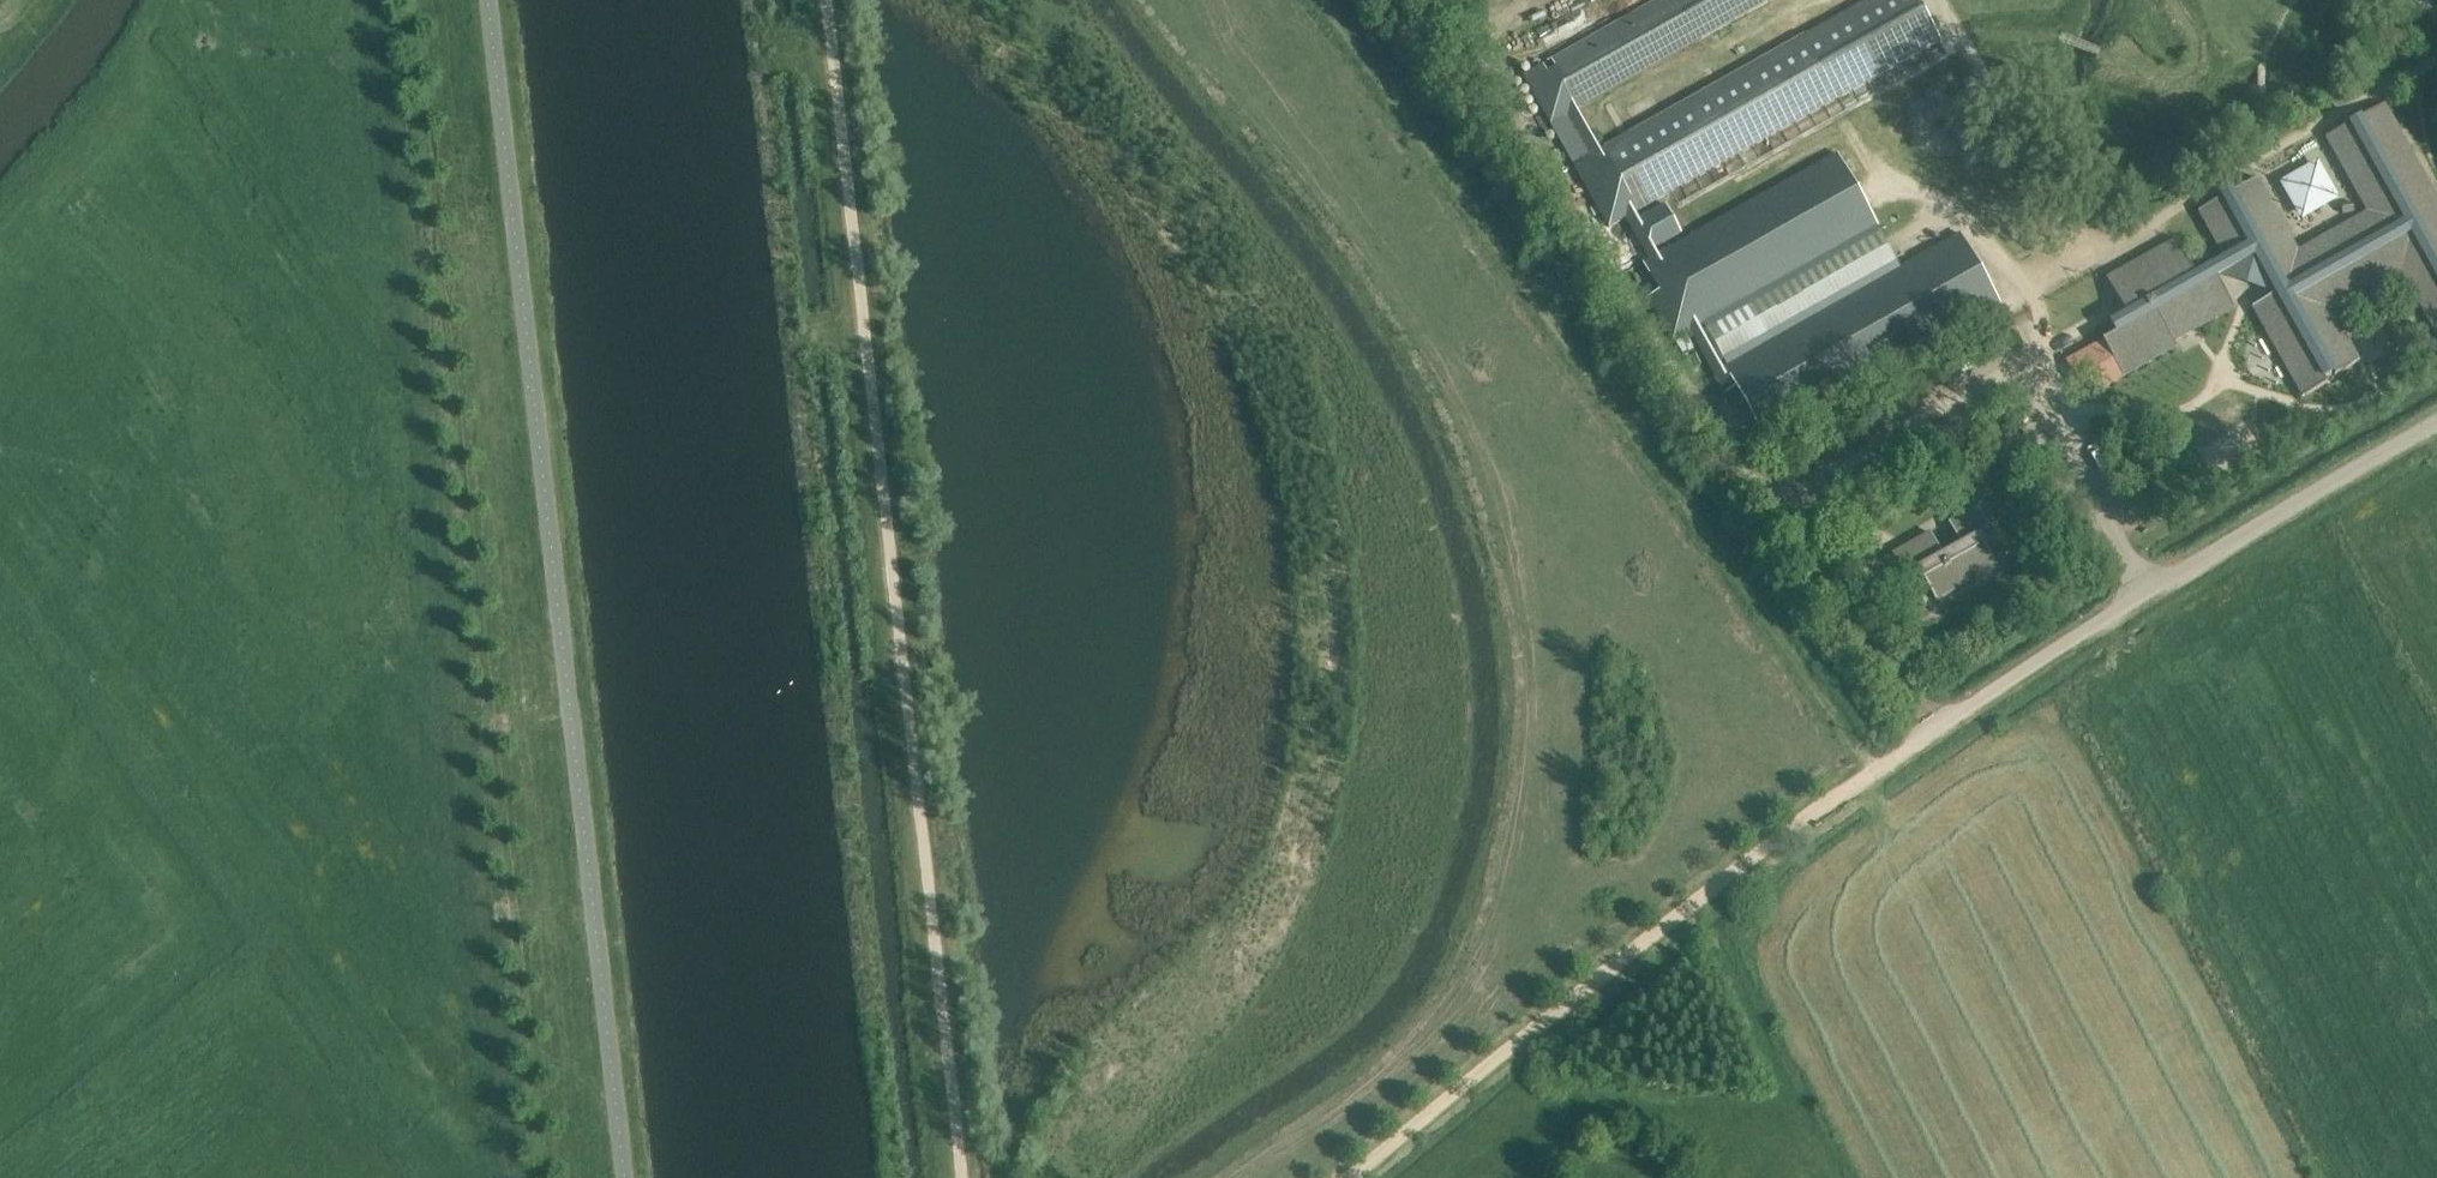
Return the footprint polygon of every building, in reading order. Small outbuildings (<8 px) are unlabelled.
[(1982,316),(2003,304),(1962,233),(1941,244),(1901,267),(1722,368),(1699,326),(1877,226),(1837,154),(1659,254),(1655,247),(1681,232),(1666,205),(1639,220),(1635,212),(1940,41),(1917,0),(1869,0),(1600,151),(1576,109),(1770,0),(1659,0),(1553,59),(1559,71),(1549,76),(1543,65),(1524,75),(1551,123),(1575,165),(1609,227),(1626,217),(1649,259),(1644,262),(1661,291),(1649,298),(1661,319),(1673,340),(1690,331),(1723,390),(1735,383),(1766,438),(1982,316)] [(2106,278),(2126,313),(2111,322),(2116,332),(2103,340),(2121,373),(2175,343),(2172,338),(2233,304),(2218,277),(2225,273),(2248,279),(2271,285),(2276,293),(2256,304),(2306,395),(2328,383),(2325,377),(2333,372),(2335,375),(2356,363),(2325,308),(2402,265),(2436,327),(2436,206),(2381,106),(2325,137),(2367,212),(2298,251),(2257,178),(2233,191),(2230,186),(2219,193),(2222,198),(2198,211),(2224,258),(2195,275),(2175,239),(2106,278)] [(1699,326),(1722,368),(1901,267),(1877,226),(1699,326)] [(1979,509),(1950,526),(1961,544),(1943,554),(1933,535),(1889,560),(1905,589),(1924,578),(1934,596),(1995,562),(1985,544),(1988,542),(1983,533),(1990,529),(1979,509)]
